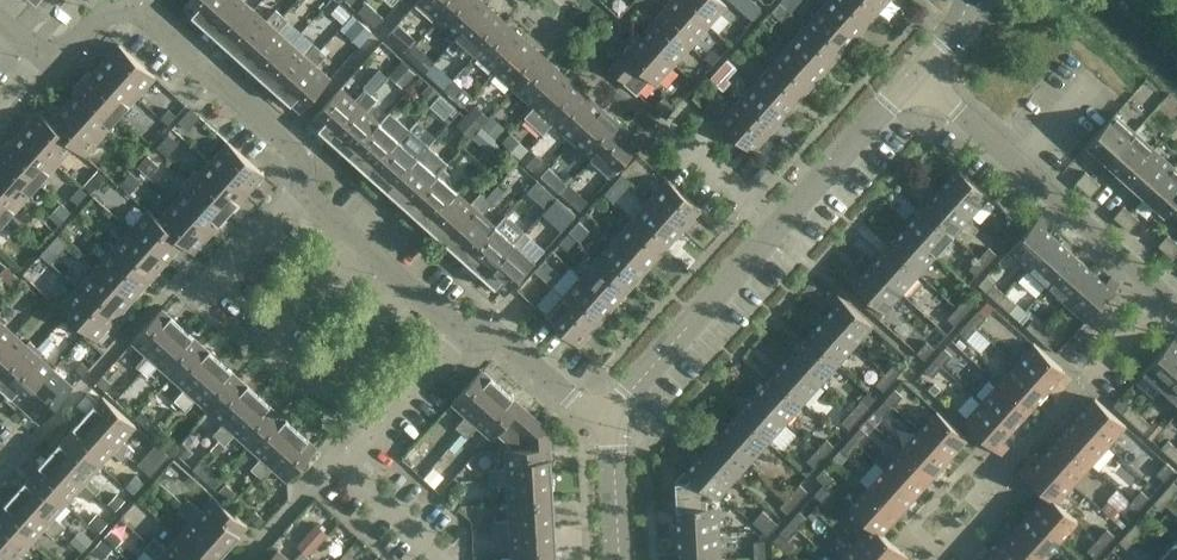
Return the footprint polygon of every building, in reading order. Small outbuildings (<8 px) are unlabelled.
[(184,6),(204,23),(225,0),(189,0),(184,6)] [(204,23),(223,41),(253,8),(244,0),(225,0),(204,23)] [(417,1),(438,19),(455,0),(418,0),(417,1)] [(438,19),(457,36),(486,3),(482,0),(455,0),(438,19)] [(659,14),(692,44),(709,25),(681,0),(672,0),(659,14)] [(709,25),(727,5),(722,0),(681,0),(709,25)] [(855,0),(829,0),(823,6),(856,36),(873,17),(855,0)] [(873,17),(888,0),(855,0),(873,17)] [(375,28),(384,18),(366,1),(357,12),(375,28)] [(476,54),(505,21),(486,3),(457,36),(446,48),(453,54),(464,42),(476,54)] [(856,36),(823,6),(806,25),(839,55),(856,36)] [(253,8),(223,41),(243,58),(282,14),(276,8),(266,20),(253,8)] [(353,12),(342,27),(363,43),(374,29),(353,12)] [(282,14),(243,58),(262,75),(291,42),(278,30),(288,19),(282,14)] [(659,14),(642,33),(674,63),(692,44),(659,14)] [(389,33),(406,49),(417,37),(400,21),(389,33)] [(505,21),(476,54),(495,71),(525,38),(505,21)] [(839,55),(806,25),(789,44),(822,74),(839,55)] [(642,33),(611,68),(637,92),(650,78),(656,83),(674,63),(642,33)] [(525,38),(495,71),(514,88),(544,55),(525,38)] [(291,42),(262,75),(281,92),(321,48),(315,43),(304,54),(291,42)] [(155,76),(119,43),(101,63),(137,96),(155,76)] [(822,74),(789,44),(771,64),(804,93),(822,74)] [(321,48),(281,92),(301,110),(331,78),(316,65),(327,54),(321,48)] [(544,55),(514,88),(534,105),(563,72),(544,55)] [(393,70),(405,81),(416,70),(404,58),(393,70)] [(137,96),(101,63),(91,75),(87,71),(80,79),(120,115),(137,96)] [(804,93),(771,64),(754,83),(787,112),(804,93)] [(543,134),(553,123),(583,90),(563,72),(534,105),(523,117),(543,134)] [(120,115),(80,79),(73,87),(77,91),(67,102),(103,134),(120,115)] [(754,83),(737,102),(770,132),(787,112),(754,83)] [(341,87),(311,119),(331,137),(371,93),(365,88),(355,99),(341,87)] [(583,90),(553,123),(572,140),(602,107),(583,90)] [(371,93),(331,137),(350,155),(380,122),(367,110),(377,99),(371,93)] [(103,134),(67,102),(50,120),(39,111),(39,112),(85,154),(103,134)] [(737,102),(719,122),(752,152),(770,132),(737,102)] [(602,107),(572,140),(592,157),(621,124),(602,107)] [(190,108),(177,122),(187,131),(200,116),(190,108)] [(370,172),(409,128),(390,110),(380,122),(350,155),(370,172)] [(85,154),(39,112),(21,131),(57,163),(74,145),(85,154)] [(1115,113),(1082,150),(1090,158),(1096,152),(1107,162),(1135,131),(1115,113)] [(621,124),(592,157),(612,175),(641,142),(621,124)] [(389,189),(429,145),(409,128),(370,172),(389,189)] [(21,131),(11,142),(7,139),(0,147),(40,183),(57,163),(21,131)] [(1135,131),(1107,162),(1118,172),(1113,178),(1121,185),(1154,148),(1135,131)] [(228,141),(210,161),(246,194),(264,173),(228,141)] [(526,141),(518,146),(530,167),(539,161),(526,141)] [(409,207),(448,162),(429,145),(389,189),(409,207)] [(0,147),(0,181),(23,202),(40,183),(0,147)] [(1154,148),(1121,185),(1129,193),(1134,186),(1145,196),(1173,166),(1154,148)] [(196,169),(189,177),(229,213),(246,194),(210,161),(200,173),(196,169)] [(448,162),(409,207),(428,224),(457,191),(444,179),(454,168),(448,162)] [(550,164),(541,175),(582,208),(591,197),(550,164)] [(1145,196),(1157,206),(1151,213),(1159,220),(1176,200),(1176,169),(1173,166),(1145,196)] [(989,196),(958,168),(940,188),(971,216),(989,196)] [(1083,189),(1090,181),(1082,174),(1075,182),(1083,189)] [(229,213),(189,177),(182,184),(186,188),(176,199),(212,232),(229,213)] [(668,179),(650,199),(683,229),(701,208),(668,179)] [(0,181),(0,216),(5,221),(23,202),(0,181)] [(1083,189),(1091,196),(1098,188),(1090,181),(1083,189)] [(971,216),(940,188),(923,207),(954,235),(971,216)] [(457,191),(428,224),(447,241),(487,197),(481,191),(470,203),(457,191)] [(557,196),(544,209),(564,228),(576,214),(557,196)] [(466,258),(506,214),(487,197),(447,241),(466,258)] [(148,208),(148,209),(194,251),(212,232),(176,199),(159,218),(148,208)] [(683,229),(650,199),(633,218),(666,248),(683,229)] [(1159,220),(1160,220),(1171,208),(1176,213),(1176,200),(1159,220)] [(954,235),(923,207),(906,226),(937,254),(954,235)] [(1121,223),(1128,215),(1121,208),(1114,216),(1121,223)] [(148,209),(130,229),(166,261),(183,242),(194,252),(194,251),(148,209)] [(485,275),(525,231),(506,214),(466,258),(485,275)] [(1042,214),(1008,251),(1028,269),(1056,238),(1044,228),(1050,221),(1042,214)] [(1121,223),(1129,230),(1136,222),(1128,215),(1121,223)] [(666,248),(633,218),(615,237),(648,267),(666,248)] [(1004,229),(1012,236),(1022,225),(1014,218),(1004,229)] [(937,254),(906,226),(889,245),(920,273),(937,254)] [(130,229),(113,248),(149,280),(166,261),(130,229)] [(525,231),(485,275),(505,294),(535,261),(521,248),(531,237),(525,231)] [(648,267),(615,237),(598,257),(631,286),(648,267)] [(1176,254),(1176,247),(1165,237),(1158,245),(1173,258),(1176,254)] [(1056,238),(1028,269),(1047,286),(1075,255),(1056,238)] [(920,273),(889,245),(872,265),(902,292),(920,273)] [(987,264),(997,253),(989,246),(979,257),(987,264)] [(113,248),(96,267),(132,299),(149,280),(113,248)] [(1075,255),(1047,286),(1066,303),(1094,272),(1075,255)] [(631,286),(598,257),(581,276),(614,305),(631,286)] [(976,276),(987,264),(979,257),(969,269),(976,276)] [(902,292),(872,265),(861,276),(855,270),(847,279),(885,312),(902,292)] [(96,267),(79,286),(115,319),(132,299),(96,267)] [(1094,272),(1066,303),(1086,321),(1120,284),(1111,276),(1105,283),(1094,272)] [(614,305),(581,276),(564,295),(597,325),(614,305)] [(998,302),(1005,294),(995,284),(988,292),(998,302)] [(79,286),(61,307),(97,339),(115,319),(79,286)] [(873,325),(836,292),(828,300),(834,306),(824,317),(855,345),(873,325)] [(998,302),(1009,311),(1016,303),(1005,294),(998,302)] [(597,325),(564,295),(546,315),(579,345),(597,325)] [(966,313),(975,303),(967,296),(958,306),(966,313)] [(957,324),(966,313),(958,306),(949,317),(957,324)] [(162,308),(132,341),(147,353),(136,365),(142,370),(182,326),(162,308)] [(969,320),(977,327),(987,317),(979,310),(969,320)] [(15,333),(4,323),(7,319),(0,313),(0,350),(15,333)] [(855,345),(824,317),(807,336),(838,364),(855,345)] [(1037,336),(1044,328),(1033,318),(1026,326),(1037,336)] [(969,320),(959,331),(967,338),(977,327),(969,320)] [(182,326),(142,370),(148,375),(159,364),(172,376),(201,343),(182,326)] [(1037,336),(1048,346),(1055,338),(1044,328),(1037,336)] [(0,350),(0,385),(2,386),(38,347),(30,339),(26,343),(15,333),(0,350)] [(1143,372),(1163,389),(1176,374),(1176,335),(1143,372)] [(838,364),(807,336),(790,356),(821,383),(838,364)] [(925,359),(935,348),(927,341),(917,352),(925,359)] [(201,343),(172,376),(185,388),(175,399),(181,404),(220,360),(201,343)] [(1065,370),(1034,343),(1016,363),(1047,390),(1065,370)] [(89,354),(96,360),(102,353),(96,346),(89,354)] [(38,347),(2,386),(21,404),(53,368),(42,358),(45,353),(38,347)] [(935,359),(942,366),(952,355),(944,348),(935,359)] [(821,383),(790,356),(773,375),(804,402),(821,383)] [(935,359),(925,370),(933,377),(942,366),(935,359)] [(220,360),(181,404),(187,410),(197,398),(210,410),(240,377),(220,360)] [(886,372),(893,379),(904,367),(896,360),(886,372)] [(1047,390),(1016,363),(999,382),(1030,409),(1047,390)] [(53,368),(21,404),(41,422),(73,386),(53,368)] [(502,387),(482,369),(452,402),(466,415),(456,426),(462,431),(502,387)] [(877,382),(885,389),(893,379),(886,372),(877,382)] [(96,382),(105,391),(112,383),(102,374),(96,382)] [(1163,389),(1176,402),(1176,374),(1163,389)] [(804,402),(773,375),(756,394),(786,422),(804,402)] [(240,377),(210,410),(223,422),(213,433),(219,439),(259,395),(240,377)] [(1030,409),(999,382),(982,401),(1013,429),(1030,409)] [(536,417),(502,387),(462,431),(468,437),(478,425),(493,438),(498,432),(512,444),(536,417)] [(885,399),(893,406),(903,395),(895,388),(885,399)] [(786,422),(756,394),(738,413),(769,441),(786,422)] [(136,425),(103,395),(85,415),(130,455),(135,449),(123,439),(136,425)] [(259,395),(219,439),(225,444),(235,433),(248,445),(278,412),(259,395)] [(1126,425),(1095,398),(1078,418),(1108,445),(1126,425)] [(885,399),(875,410),(883,417),(893,406),(885,399)] [(859,417),(869,407),(861,400),(851,410),(859,417)] [(1013,429),(982,401),(964,421),(1001,454),(1008,447),(1002,441),(1013,429)] [(1133,422),(1140,415),(1130,405),(1123,413),(1133,422)] [(850,428),(859,417),(851,410),(842,421),(850,428)] [(937,410),(919,430),(950,458),(968,438),(937,410)] [(278,412),(248,445),(261,456),(251,468),(257,473),(297,429),(278,412)] [(769,441),(738,413),(721,432),(752,460),(769,441)] [(130,455),(85,415),(68,435),(101,464),(113,451),(124,461),(130,455)] [(1133,422),(1144,432),(1151,424),(1140,415),(1133,422)] [(536,417),(512,444),(512,448),(506,449),(507,468),(490,469),(490,477),(552,473),(549,429),(536,417)] [(1108,445),(1078,418),(1061,437),(1091,464),(1108,445)] [(869,433),(861,426),(851,437),(859,444),(869,433)] [(297,429),(257,473),(263,479),(273,467),(288,480),(317,447),(297,429)] [(950,458),(919,430),(902,449),(933,477),(950,458)] [(752,460),(721,432),(704,452),(735,479),(752,460)] [(101,464),(68,435),(51,454),(95,494),(100,488),(89,477),(101,464)] [(849,455),(859,444),(851,437),(842,448),(849,455)] [(1091,464),(1061,437),(1043,456),(1074,483),(1091,464)] [(825,456),(834,445),(826,438),(817,449),(825,456)] [(1176,451),(1176,448),(1168,439),(1161,447),(1171,457),(1176,451)] [(157,441),(140,461),(153,472),(170,453),(157,441)] [(815,467),(825,456),(817,449),(807,460),(815,467)] [(933,477),(902,449),(885,468),(916,496),(933,477)] [(735,479),(704,452),(686,472),(690,476),(691,475),(718,499),(718,498),(735,479)] [(95,494),(51,454),(33,473),(66,503),(78,489),(90,500),(95,494)] [(1074,483),(1043,456),(1033,467),(1027,462),(1020,469),(1077,521),(1078,520),(1057,502),(1074,483)] [(1167,462),(1157,473),(1165,480),(1175,469),(1167,462)] [(835,477),(824,468),(816,476),(824,483),(827,486),(835,477)] [(916,496),(885,468),(868,488),(899,515),(916,496)] [(1077,521),(1020,469),(1019,470),(1046,494),(1029,513),(1060,540),(1077,521)] [(66,503),(33,473),(16,492),(60,532),(66,526),(55,516),(66,503)] [(552,473),(490,477),(491,485),(508,484),(509,501),(553,499),(552,473)] [(691,475),(690,476),(687,480),(676,481),(677,498),(666,499),(667,511),(677,510),(677,509),(718,506),(718,499),(691,475)] [(1172,481),(1163,491),(1171,498),(1176,491),(1176,485),(1172,481)] [(799,501),(809,490),(801,482),(791,493),(799,501)] [(832,490),(827,486),(824,483),(815,493),(823,500),(832,490)] [(899,515),(868,488),(851,507),(908,558),(909,557),(882,533),(899,515)] [(1140,507),(1149,497),(1142,490),(1132,501),(1140,507)] [(1171,498),(1163,491),(1153,502),(1161,509),(1171,498)] [(16,492),(0,510),(0,513),(32,541),(44,528),(55,538),(60,532),(16,492)] [(789,512),(799,501),(791,493),(781,504),(789,512)] [(189,498),(183,504),(229,545),(247,525),(214,495),(202,509),(189,498)] [(553,499),(509,501),(510,519),(492,520),(493,528),(554,525),(553,499)] [(1130,518),(1140,507),(1132,501),(1122,511),(1130,518)] [(183,504),(178,510),(191,521),(179,535),(207,559),(216,559),(229,545),(183,504)] [(677,509),(677,510),(679,534),(720,532),(718,506),(677,509)] [(851,507),(850,507),(870,526),(854,544),(872,559),(906,559),(908,558),(851,507)] [(763,509),(754,519),(770,533),(778,523),(763,509)] [(808,517),(800,510),(790,521),(798,528),(808,517)] [(0,513),(0,547),(14,559),(26,559),(20,554),(32,541),(0,513)] [(1060,540),(1029,513),(1012,532),(1043,559),(1060,540)] [(1147,526),(1139,519),(1129,530),(1137,537),(1147,526)] [(310,552),(330,531),(319,521),(299,541),(310,552)] [(789,539),(798,528),(790,521),(781,532),(789,539)] [(554,525),(493,528),(493,536),(511,535),(512,553),(556,550),(554,525)] [(1105,546),(1115,535),(1107,528),(1097,538),(1105,546)] [(1128,547),(1137,537),(1129,530),(1120,540),(1128,547)] [(720,532),(679,534),(680,559),(721,558),(720,532)] [(1012,532),(995,551),(1005,559),(1042,559),(1043,559),(1012,532)] [(179,535),(167,548),(154,536),(149,542),(169,559),(207,559),(179,535)] [(1096,557),(1105,546),(1097,538),(1087,549),(1096,557)] [(1176,538),(1159,557),(1162,559),(1176,559),(1176,539),(1176,538)] [(765,555),(764,540),(754,541),(755,555),(765,555)] [(149,542),(144,548),(157,559),(156,559),(169,559),(149,542)] [(259,559),(260,559),(290,559),(278,549),(272,544),(259,559)] [(854,544),(839,559),(872,559),(854,544)] [(0,547),(0,559),(14,559),(0,547)] [(308,555),(302,550),(293,559),(304,559),(308,555)] [(512,553),(512,559),(556,559),(556,550),(512,553)] [(995,551),(986,559),(1005,559),(995,551)]
